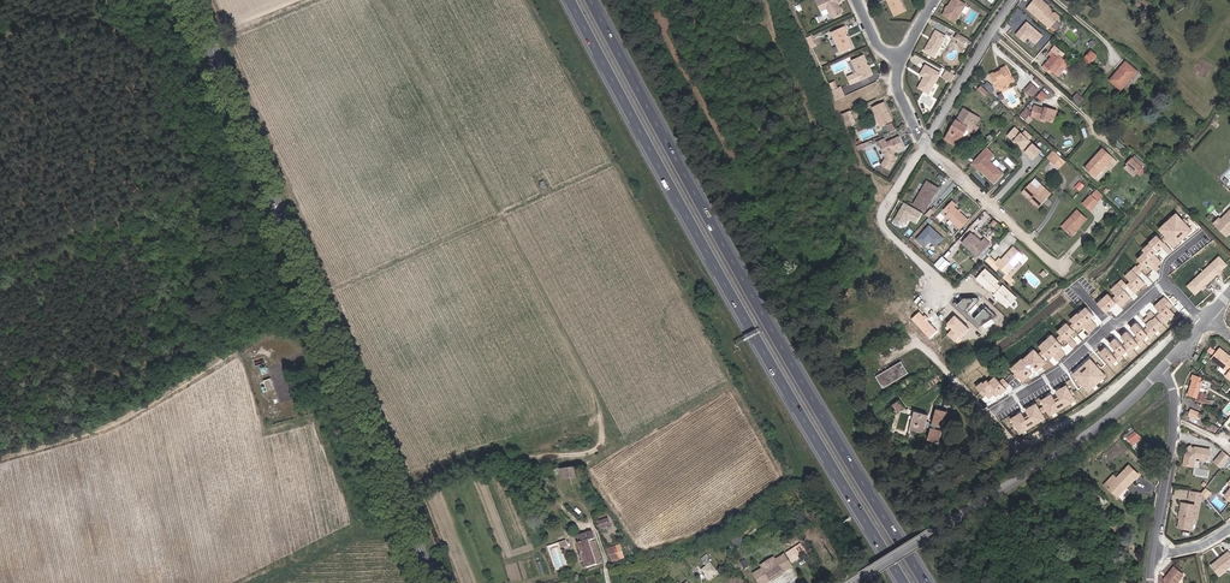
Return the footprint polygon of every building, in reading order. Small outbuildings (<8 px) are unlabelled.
[(894,24),(904,19),(896,0),(892,0),(884,4),(894,24)] [(1043,26),(1052,17),(1041,7),(1042,6),(1035,0),(1030,0),(1023,9),(1043,26)] [(947,17),(946,16),(943,21),(955,29),(965,10),(953,3),(948,12),(949,13),(947,17)] [(839,23),(841,22),(837,15),(836,15),(835,13),(836,13),(838,12),(834,5),(828,8),(827,5),(815,11),(819,21),(826,18),(828,23),(829,22),(832,27),(839,23)] [(1035,43),(1042,35),(1026,22),(1015,35),(1023,41),(1027,37),(1035,43)] [(1041,47),(1050,37),(1046,34),(1038,44),(1041,47)] [(831,42),(840,62),(852,56),(844,41),(846,40),(844,35),(831,42)] [(935,36),(932,44),(934,45),(932,48),(930,47),(925,57),(935,62),(946,42),(935,36)] [(968,45),(958,40),(955,45),(959,47),(958,50),(964,53),(968,45)] [(1047,51),(1037,63),(1041,66),(1039,68),(1046,73),(1048,71),(1050,73),(1060,61),(1047,51)] [(1092,57),(1086,52),(1079,61),(1084,65),(1083,65),(1084,67),(1092,73),(1095,69),(1087,63),(1092,57)] [(1121,64),(1106,83),(1117,91),(1132,73),(1121,64)] [(872,83),(863,65),(852,70),(858,81),(848,85),(851,92),(872,83)] [(1007,66),(1002,69),(1002,70),(997,73),(996,71),(992,73),(999,87),(1014,80),(1007,66)] [(925,86),(923,85),(919,94),(929,100),(940,80),(925,72),(921,81),(925,83),(926,84),(925,86)] [(950,88),(955,80),(947,76),(943,84),(950,88)] [(988,81),(984,85),(992,92),(996,88),(988,81)] [(1029,88),(1035,94),(1039,90),(1033,84),(1029,88)] [(989,93),(982,86),(979,89),(986,96),(989,93)] [(1033,96),(1035,94),(1029,88),(1027,91),(1033,96)] [(1044,89),(1038,96),(1043,101),(1049,95),(1044,89)] [(1085,100),(1078,94),(1074,100),(1081,105),(1085,100)] [(840,97),(831,101),(836,109),(844,105),(840,97)] [(1021,115),(1027,119),(1033,111),(1028,107),(1021,115)] [(1055,122),(1058,111),(1048,108),(1047,110),(1037,107),(1034,117),(1044,120),(1045,119),(1055,122)] [(966,108),(959,120),(970,126),(965,135),(968,137),(966,142),(967,143),(974,131),(977,133),(981,127),(978,125),(983,117),(966,108)] [(872,115),(882,134),(893,129),(883,110),(872,115)] [(857,132),(851,119),(843,123),(844,125),(849,135),(857,132)] [(966,142),(968,137),(965,135),(970,126),(959,120),(946,139),(962,150),(966,142)] [(1016,125),(1008,135),(1026,148),(1035,136),(1026,129),(1024,131),(1016,125)] [(1089,127),(1082,129),(1085,138),(1091,136),(1089,127)] [(1028,151),(1037,159),(1046,150),(1037,142),(1028,151)] [(881,153),(887,165),(887,166),(883,173),(891,177),(897,166),(895,162),(894,162),(893,160),(905,154),(900,144),(887,150),(885,146),(877,150),(879,154),(881,153)] [(1105,149),(1086,169),(1095,178),(1106,166),(1110,170),(1118,161),(1105,149)] [(968,165),(973,170),(988,155),(983,150),(968,165)] [(1054,165),(1060,158),(1055,154),(1049,160),(1054,165)] [(988,155),(973,170),(976,173),(977,172),(990,184),(999,175),(985,162),(990,157),(988,155)] [(1064,162),(1060,158),(1054,165),(1058,168),(1064,162)] [(1133,159),(1128,165),(1129,165),(1138,173),(1139,173),(1146,164),(1140,159),(1138,163),(1133,159)] [(1129,165),(1127,168),(1136,176),(1138,173),(1129,165)] [(1077,193),(1083,187),(1079,183),(1073,189),(1077,193)] [(1022,192),(1028,198),(1029,200),(1028,202),(1036,209),(1045,200),(1035,191),(1029,185),(1022,192)] [(935,190),(928,186),(926,190),(922,188),(911,206),(922,212),(935,190)] [(1035,191),(1045,200),(1049,195),(1039,186),(1035,191)] [(1098,189),(1084,203),(1090,210),(1104,195),(1098,189)] [(949,205),(941,213),(945,217),(943,218),(957,231),(965,223),(951,210),(953,208),(949,205)] [(1220,219),(1221,220),(1215,226),(1224,234),(1229,228),(1229,209),(1220,219)] [(1062,224),(1073,234),(1080,227),(1081,228),(1088,220),(1077,210),(1062,224)] [(938,246),(946,235),(929,224),(918,239),(927,246),(931,241),(938,246)] [(963,241),(979,256),(991,243),(985,238),(982,241),(980,240),(979,241),(978,240),(978,238),(972,232),(963,241)] [(989,246),(981,257),(983,259),(992,248),(989,246)] [(1023,255),(1014,246),(1001,259),(999,258),(995,262),(1006,273),(1023,255)] [(1221,257),(1204,272),(1213,281),(1229,266),(1221,257)] [(943,258),(937,264),(943,270),(949,264),(943,258)] [(1017,298),(984,269),(975,279),(1007,308),(1017,298)] [(1213,281),(1204,272),(1187,286),(1196,297),(1213,281)] [(970,312),(982,299),(978,295),(975,299),(969,294),(961,304),(970,312)] [(985,326),(998,314),(989,305),(976,317),(985,326)] [(954,328),(949,333),(955,340),(968,327),(956,315),(948,322),(954,328)] [(1229,378),(1229,356),(1221,348),(1213,358),(1229,372),(1227,375),(1229,378)] [(871,378),(878,390),(904,375),(897,364),(871,378)] [(1193,378),(1188,394),(1197,397),(1197,399),(1204,401),(1206,393),(1204,392),(1206,384),(1205,383),(1202,382),(1202,381),(1199,380),(1200,378),(1198,377),(1199,376),(1192,374),(1192,377),(1193,378)] [(265,379),(269,391),(276,388),(273,377),(265,379)] [(263,379),(257,381),(262,392),(268,389),(263,379)] [(892,404),(894,410),(901,406),(899,401),(892,404)] [(932,412),(923,442),(931,445),(935,433),(936,428),(940,414),(932,412)] [(912,413),(907,430),(921,434),(926,417),(912,413)] [(1133,448),(1139,442),(1133,436),(1127,442),(1133,448)] [(1185,456),(1184,466),(1194,467),(1195,461),(1200,458),(1209,459),(1210,449),(1195,447),(1185,456)] [(1223,450),(1213,461),(1221,467),(1229,457),(1229,456),(1223,450)] [(571,464),(560,466),(560,472),(561,474),(572,472),(571,464)] [(1124,496),(1126,497),(1136,482),(1125,475),(1116,488),(1108,500),(1116,506),(1121,500),(1124,496)] [(1225,483),(1229,486),(1222,496),(1229,502),(1229,476),(1225,483)] [(1106,498),(1108,500),(1116,488),(1113,486),(1106,498)] [(1203,493),(1208,497),(1213,491),(1207,487),(1203,493)] [(1176,509),(1173,527),(1185,529),(1188,505),(1175,503),(1174,508),(1176,509)] [(1105,521),(1110,514),(1099,506),(1094,513),(1105,521)] [(599,520),(602,528),(612,524),(608,516),(599,520)] [(584,546),(583,543),(580,539),(572,541),(575,547),(573,548),(581,570),(596,564),(588,544),(584,546)] [(566,566),(562,548),(569,546),(567,540),(549,545),(555,568),(566,566)] [(601,551),(606,562),(616,559),(612,547),(601,551)] [(694,557),(701,567),(706,563),(702,558),(703,557),(699,553),(694,557)] [(1207,568),(1215,577),(1229,564),(1229,562),(1224,554),(1207,568)] [(767,563),(768,565),(756,573),(754,570),(745,576),(750,582),(761,582),(783,568),(776,557),(767,563)] [(765,560),(753,568),(754,570),(756,573),(768,565),(767,563),(765,560)] [(713,572),(706,563),(701,567),(697,570),(704,578),(713,572)] [(1175,582),(1180,575),(1170,568),(1162,580),(1162,582),(1175,582)]
